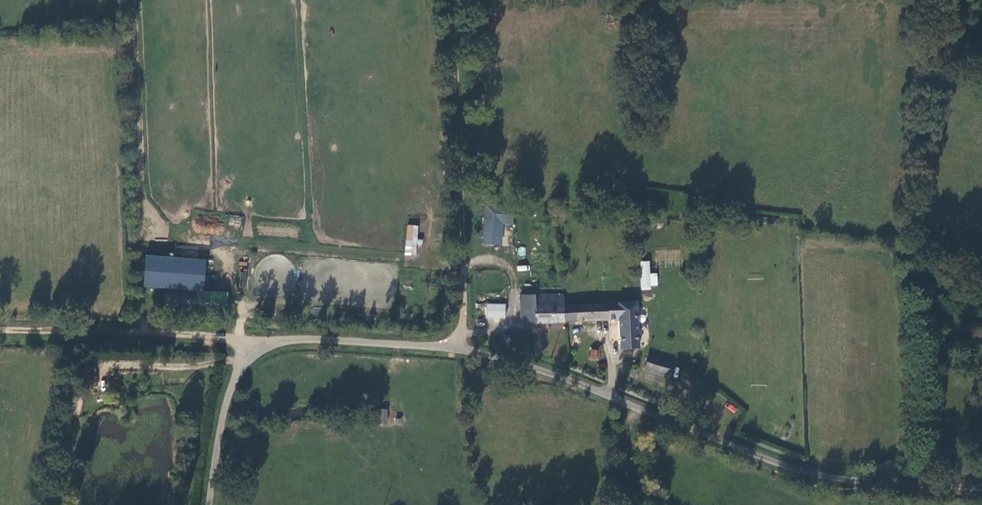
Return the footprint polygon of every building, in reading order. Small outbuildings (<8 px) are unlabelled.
[(514,201),(483,201),(482,243),(501,244),(503,222),(512,222),(514,201)] [(412,224),(406,223),(403,241),(412,240),(412,224)] [(166,260),(136,258),(134,287),(163,289),(166,260)] [(657,288),(658,273),(650,273),(650,261),(641,260),(640,288),(657,288)] [(246,288),(247,272),(240,272),(239,287),(246,288)] [(981,292),(981,278),(974,275),(972,280),(967,278),(964,284),(981,292)] [(195,293),(164,291),(163,306),(195,308),(195,293)] [(521,326),(564,322),(563,306),(556,307),(555,295),(533,296),(522,297),(520,300),(521,326)] [(621,350),(637,349),(636,302),(563,306),(564,322),(618,320),(621,350)] [(504,304),(486,304),(486,319),(505,319),(504,304)] [(598,360),(599,351),(590,350),(590,359),(598,360)] [(644,368),(667,375),(670,363),(648,356),(644,368)] [(733,413),(737,409),(729,402),(725,406),(733,413)] [(387,409),(376,409),(376,424),(387,424),(387,409)]
